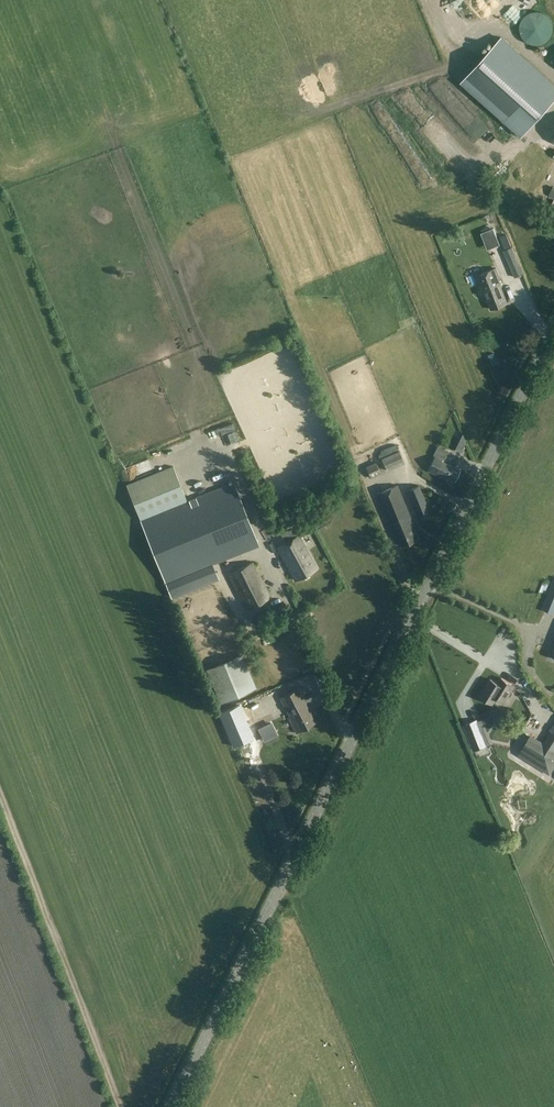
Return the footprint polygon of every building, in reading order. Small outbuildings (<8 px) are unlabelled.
[(526,14),(524,17),(522,19),(521,22),(520,24),(520,27),(520,30),(520,32),(521,36),(523,38),(525,40),(526,42),(528,43),(531,44),(533,44),(536,45),(539,44),(541,44),(544,43),(546,42),(548,40),(550,38),(551,36),(552,34),(553,31),(553,28),(553,25),(552,22),(551,19),(549,17),(547,15),(544,13),(541,12),(538,11),(535,11),(532,12),(529,13),(526,14)] [(553,99),(553,84),(502,37),(462,80),(522,134),(553,99)] [(501,243),(496,228),(485,232),(489,247),(501,243)] [(513,248),(504,251),(515,278),(524,274),(513,248)] [(482,293),(485,292),(491,309),(507,303),(500,286),(502,285),(496,269),(476,277),(482,293)] [(428,472),(447,480),(448,478),(455,481),(460,470),(443,462),(448,452),(437,447),(433,456),(435,457),(428,472)] [(399,451),(382,459),(387,471),(405,463),(399,451)] [(376,463),(366,468),(371,478),(381,473),(376,463)] [(126,484),(140,520),(171,597),(217,578),(212,565),(259,547),(233,483),(187,501),(173,466),(126,484)] [(397,485),(377,494),(394,536),(396,535),(401,547),(418,540),(410,521),(412,521),(397,485)] [(417,515),(419,514),(427,511),(429,510),(419,486),(407,490),(417,515)] [(277,548),(295,581),(317,569),(299,536),(277,548)] [(228,575),(246,610),(271,598),(253,562),(228,575)] [(542,609),(553,614),(553,580),(542,609)] [(242,653),(206,669),(220,703),(256,687),(242,653)] [(497,698),(504,702),(514,685),(502,678),(498,683),(491,679),(480,696),(493,704),(497,698)] [(315,723),(298,691),(281,699),(292,719),(290,720),(296,733),(315,723)] [(235,744),(255,735),(242,702),(221,710),(235,744)] [(539,750),(553,759),(553,727),(539,750)] [(501,815),(515,821),(519,810),(505,805),(501,815)]
